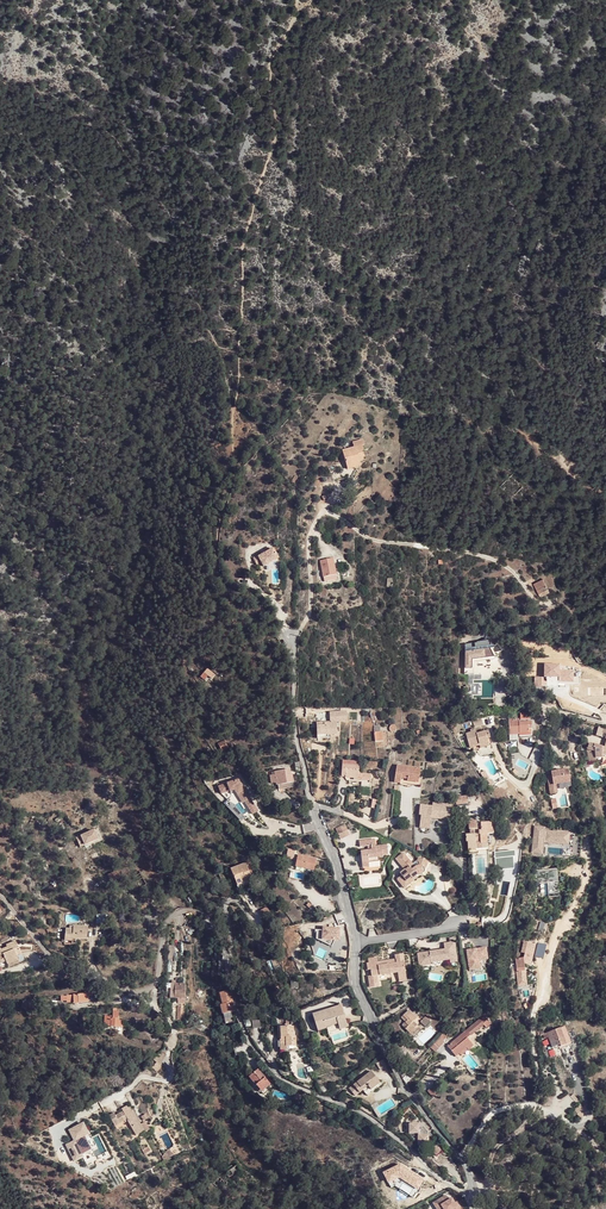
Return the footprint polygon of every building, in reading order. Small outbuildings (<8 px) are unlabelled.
[(348,452),(336,454),(338,469),(351,466),(358,465),(356,451),(359,451),(358,447),(348,449),(348,452)] [(274,546),(258,555),(262,563),(264,566),(279,557),(274,546)] [(257,565),(262,563),(258,555),(253,557),(257,565)] [(333,558),(320,560),(323,576),(336,574),(333,558)] [(550,590),(544,578),(533,583),(540,595),(550,590)] [(473,647),(465,648),(465,652),(465,677),(472,677),(473,663),(489,661),(491,665),(495,678),(502,674),(497,662),(495,656),(498,656),(498,655),(502,654),(498,648),(491,649),(488,641),(479,645),(481,650),(473,651),(473,647)] [(205,668),(203,672),(207,675),(211,678),(214,674),(205,668)] [(541,687),(546,687),(547,679),(535,678),(535,689),(541,689),(541,687)] [(520,721),(530,721),(530,713),(519,713),(520,721)] [(519,733),(532,733),(531,724),(519,724),(519,721),(509,721),(509,735),(519,735),(519,733)] [(317,736),(327,735),(337,734),(336,722),(326,722),(327,725),(317,726),(317,736)] [(394,725),(393,725),(392,725),(391,725),(390,726),(389,726),(389,727),(389,728),(388,729),(389,730),(389,731),(390,732),(390,733),(391,733),(392,734),(393,734),(394,733),(395,733),(396,733),(396,732),(397,731),(397,730),(397,729),(397,728),(397,727),(396,726),(396,725),(395,725),(394,725)] [(376,743),(383,742),(382,733),(380,733),(380,727),(374,728),(376,743)] [(480,745),(492,742),(489,732),(480,735),(477,736),(476,734),(475,731),(470,732),(471,735),(466,736),(470,750),(481,747),(480,745)] [(224,740),(218,744),(222,752),(228,748),(224,740)] [(605,745),(605,746),(590,742),(588,752),(591,765),(597,764),(597,762),(603,760),(603,758),(605,757),(605,745)] [(343,762),(341,778),(353,779),(354,781),(358,781),(359,763),(343,762)] [(395,784),(420,787),(421,780),(419,779),(420,770),(397,767),(395,784)] [(564,777),(547,780),(549,792),(564,790),(564,787),(570,786),(567,768),(563,768),(564,777)] [(275,783),(275,786),(293,784),(292,777),(290,777),(289,770),(273,772),(274,775),(268,775),(269,783),(275,783)] [(218,785),(221,793),(229,790),(230,791),(231,795),(228,799),(229,801),(234,804),(239,801),(244,808),(245,808),(247,812),(242,815),(245,818),(258,811),(250,798),(251,798),(246,789),(245,789),(238,779),(218,785)] [(229,790),(221,793),(228,799),(231,795),(230,791),(229,790)] [(465,796),(454,797),(455,805),(466,803),(465,796)] [(433,808),(420,808),(420,818),(422,818),(422,831),(432,831),(432,820),(432,817),(442,817),(442,820),(452,820),(452,805),(433,804),(433,808)] [(469,851),(476,850),(476,848),(475,839),(480,838),(481,844),(489,843),(487,834),(493,833),(493,826),(491,827),(490,822),(479,822),(479,823),(476,824),(475,821),(468,822),(468,830),(471,830),(472,832),(474,832),(474,834),(466,835),(466,843),(468,843),(469,851)] [(345,825),(336,830),(340,840),(350,835),(345,825)] [(528,846),(541,847),(543,827),(530,826),(528,846)] [(74,836),(79,847),(97,839),(93,829),(74,836)] [(569,833),(547,831),(546,842),(568,844),(569,833)] [(480,838),(475,839),(476,848),(489,847),(489,843),(481,844),(480,838)] [(371,851),(368,850),(361,852),(363,868),(369,867),(369,863),(379,862),(379,858),(383,858),(383,856),(388,855),(387,845),(375,847),(375,839),(359,841),(360,847),(368,846),(371,846),(371,851)] [(396,858),(405,869),(405,870),(409,867),(406,863),(410,860),(404,852),(396,858)] [(297,855),(295,866),(313,869),(315,859),(297,855)] [(400,873),(401,875),(406,882),(411,878),(412,879),(419,874),(420,873),(421,873),(422,872),(423,871),(424,870),(424,869),(424,868),(426,868),(431,863),(421,859),(418,862),(417,861),(413,864),(410,860),(406,863),(409,867),(405,870),(405,869),(400,873)] [(247,861),(230,869),(239,890),(248,887),(248,885),(256,882),(247,861)] [(558,896),(556,868),(536,870),(538,898),(558,896)] [(117,869),(108,872),(110,879),(120,877),(117,869)] [(130,874),(133,879),(135,887),(144,884),(139,870),(130,874)] [(397,879),(404,888),(409,885),(406,882),(401,875),(397,879)] [(128,890),(135,887),(133,879),(125,882),(128,890)] [(68,929),(63,929),(62,945),(67,945),(67,943),(75,944),(75,939),(85,939),(85,926),(72,925),(71,930),(68,929)] [(321,930),(316,930),(316,940),(340,941),(340,927),(321,927),(321,930)] [(2,961),(3,965),(4,965),(15,960),(13,955),(18,953),(13,942),(13,943),(12,941),(3,944),(4,946),(0,948),(0,961),(2,961)] [(525,968),(525,963),(530,965),(535,944),(524,941),(519,959),(516,959),(516,970),(525,968)] [(456,956),(454,943),(443,944),(444,950),(417,954),(419,967),(430,965),(430,963),(450,959),(449,957),(456,956)] [(467,951),(470,971),(477,970),(476,960),(484,959),(488,958),(486,948),(467,951)] [(381,966),(381,962),(377,963),(369,964),(366,964),(367,971),(370,970),(371,976),(368,976),(370,988),(378,987),(377,980),(398,977),(398,982),(406,981),(402,954),(395,955),(396,964),(381,966)] [(476,960),(477,970),(486,968),(484,959),(476,960)] [(525,968),(516,970),(518,982),(525,981),(524,971),(526,971),(525,968)] [(186,996),(186,981),(174,981),(174,995),(186,996)] [(280,992),(277,986),(274,987),(276,992),(271,994),(273,997),(280,992)] [(230,991),(229,991),(218,994),(223,1014),(230,1012),(231,1016),(236,1015),(230,991)] [(91,992),(59,995),(60,1000),(65,999),(65,1000),(71,1000),(71,1001),(87,1000),(86,995),(91,994),(91,992)] [(283,1000),(280,992),(273,997),(275,1003),(283,1000)] [(326,1034),(340,1029),(338,1026),(345,1024),(340,1005),(311,1015),(317,1031),(324,1029),(326,1034)] [(110,1015),(104,1014),(103,1025),(113,1025),(112,1032),(120,1033),(121,1020),(117,1019),(117,1010),(111,1010),(110,1015)] [(408,1033),(414,1027),(411,1024),(416,1018),(408,1010),(403,1016),(407,1020),(405,1022),(401,1026),(408,1033)] [(486,1028),(490,1024),(484,1017),(480,1021),(479,1020),(447,1046),(456,1057),(460,1054),(466,1048),(468,1050),(473,1046),(467,1039),(470,1036),(471,1037),(484,1026),(486,1028)] [(425,1026),(430,1021),(425,1018),(421,1023),(425,1026)] [(293,1026),(281,1027),(281,1039),(279,1039),(279,1053),(286,1053),(286,1048),(295,1048),(295,1039),(293,1039),(293,1026)] [(546,1033),(548,1038),(551,1048),(559,1045),(560,1047),(570,1043),(564,1027),(546,1033)] [(446,1037),(442,1034),(433,1044),(439,1049),(445,1042),(443,1041),(446,1037)] [(184,1045),(179,1049),(185,1054),(190,1050),(187,1047),(186,1048),(184,1045)] [(153,1055),(146,1063),(155,1070),(160,1061),(153,1055)] [(248,1079),(253,1084),(255,1082),(260,1088),(268,1082),(258,1069),(249,1076),(250,1077),(248,1079)] [(370,1071),(348,1088),(353,1095),(361,1089),(366,1095),(381,1083),(370,1071)] [(255,1082),(253,1084),(258,1091),(260,1091),(262,1090),(260,1088),(255,1082)] [(268,1082),(260,1088),(262,1090),(270,1084),(268,1082)] [(144,1093),(152,1091),(150,1085),(142,1088),(144,1093)] [(564,1110),(578,1103),(573,1093),(559,1100),(564,1110)] [(118,1121),(120,1119),(123,1118),(125,1118),(133,1134),(141,1130),(138,1124),(135,1117),(136,1116),(132,1109),(130,1109),(129,1106),(128,1106),(127,1104),(120,1106),(122,1109),(114,1113),(118,1121)] [(571,1112),(577,1115),(581,1111),(580,1109),(577,1106),(571,1112)] [(113,1110),(107,1112),(113,1123),(118,1121),(114,1113),(113,1110)] [(142,1133),(148,1130),(144,1122),(138,1124),(141,1130),(142,1133)] [(96,1148),(83,1123),(69,1130),(74,1141),(82,1155),(96,1148)] [(417,1124),(408,1124),(408,1134),(417,1134),(416,1146),(427,1146),(427,1135),(427,1132),(422,1126),(417,1126),(417,1124)] [(83,1157),(82,1155),(74,1141),(65,1145),(74,1162),(83,1157)] [(235,1165),(225,1173),(228,1178),(239,1170),(235,1165)] [(448,1201),(445,1196),(433,1203),(437,1208),(444,1208),(445,1208),(453,1208),(457,1206),(452,1198),(448,1201)]
